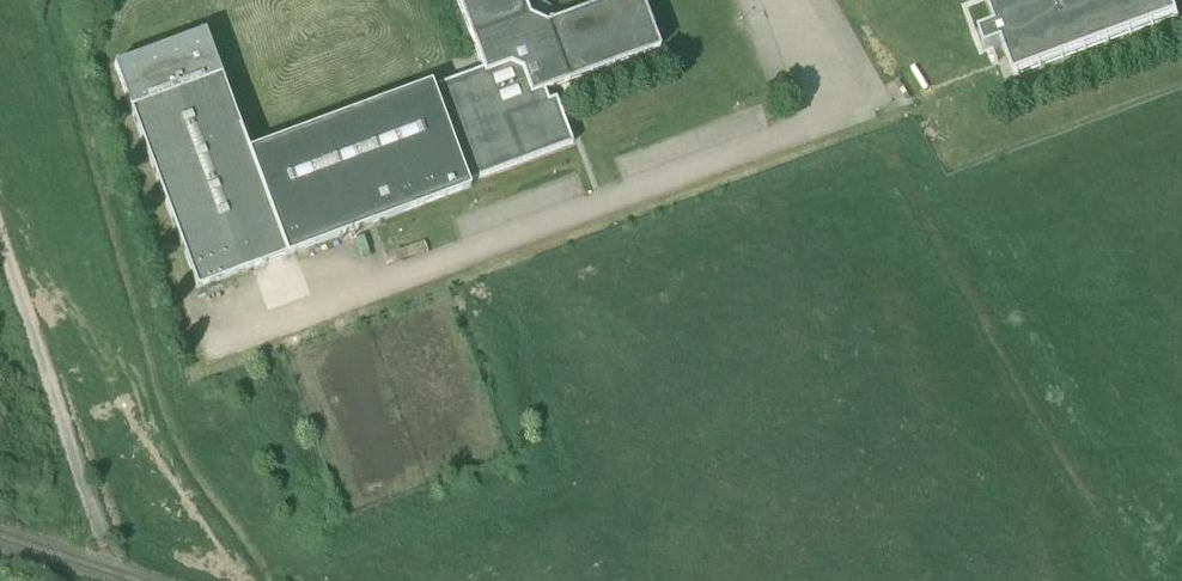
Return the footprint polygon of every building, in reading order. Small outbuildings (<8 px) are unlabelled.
[(523,0),(457,0),(475,51),(483,70),(433,88),(431,83),(249,151),(222,76),(221,76),(131,110),(197,289),(470,189),(468,184),(517,165),(573,145),(556,99),(548,102),(545,92),(660,49),(641,0),(614,0),(546,25),(529,17),(523,0)] [(996,26),(980,32),(986,50),(1003,44),(1015,77),(1179,16),(1173,0),(987,0),(996,26)] [(205,32),(114,66),(130,110),(131,110),(221,76),(222,76),(205,32)]
